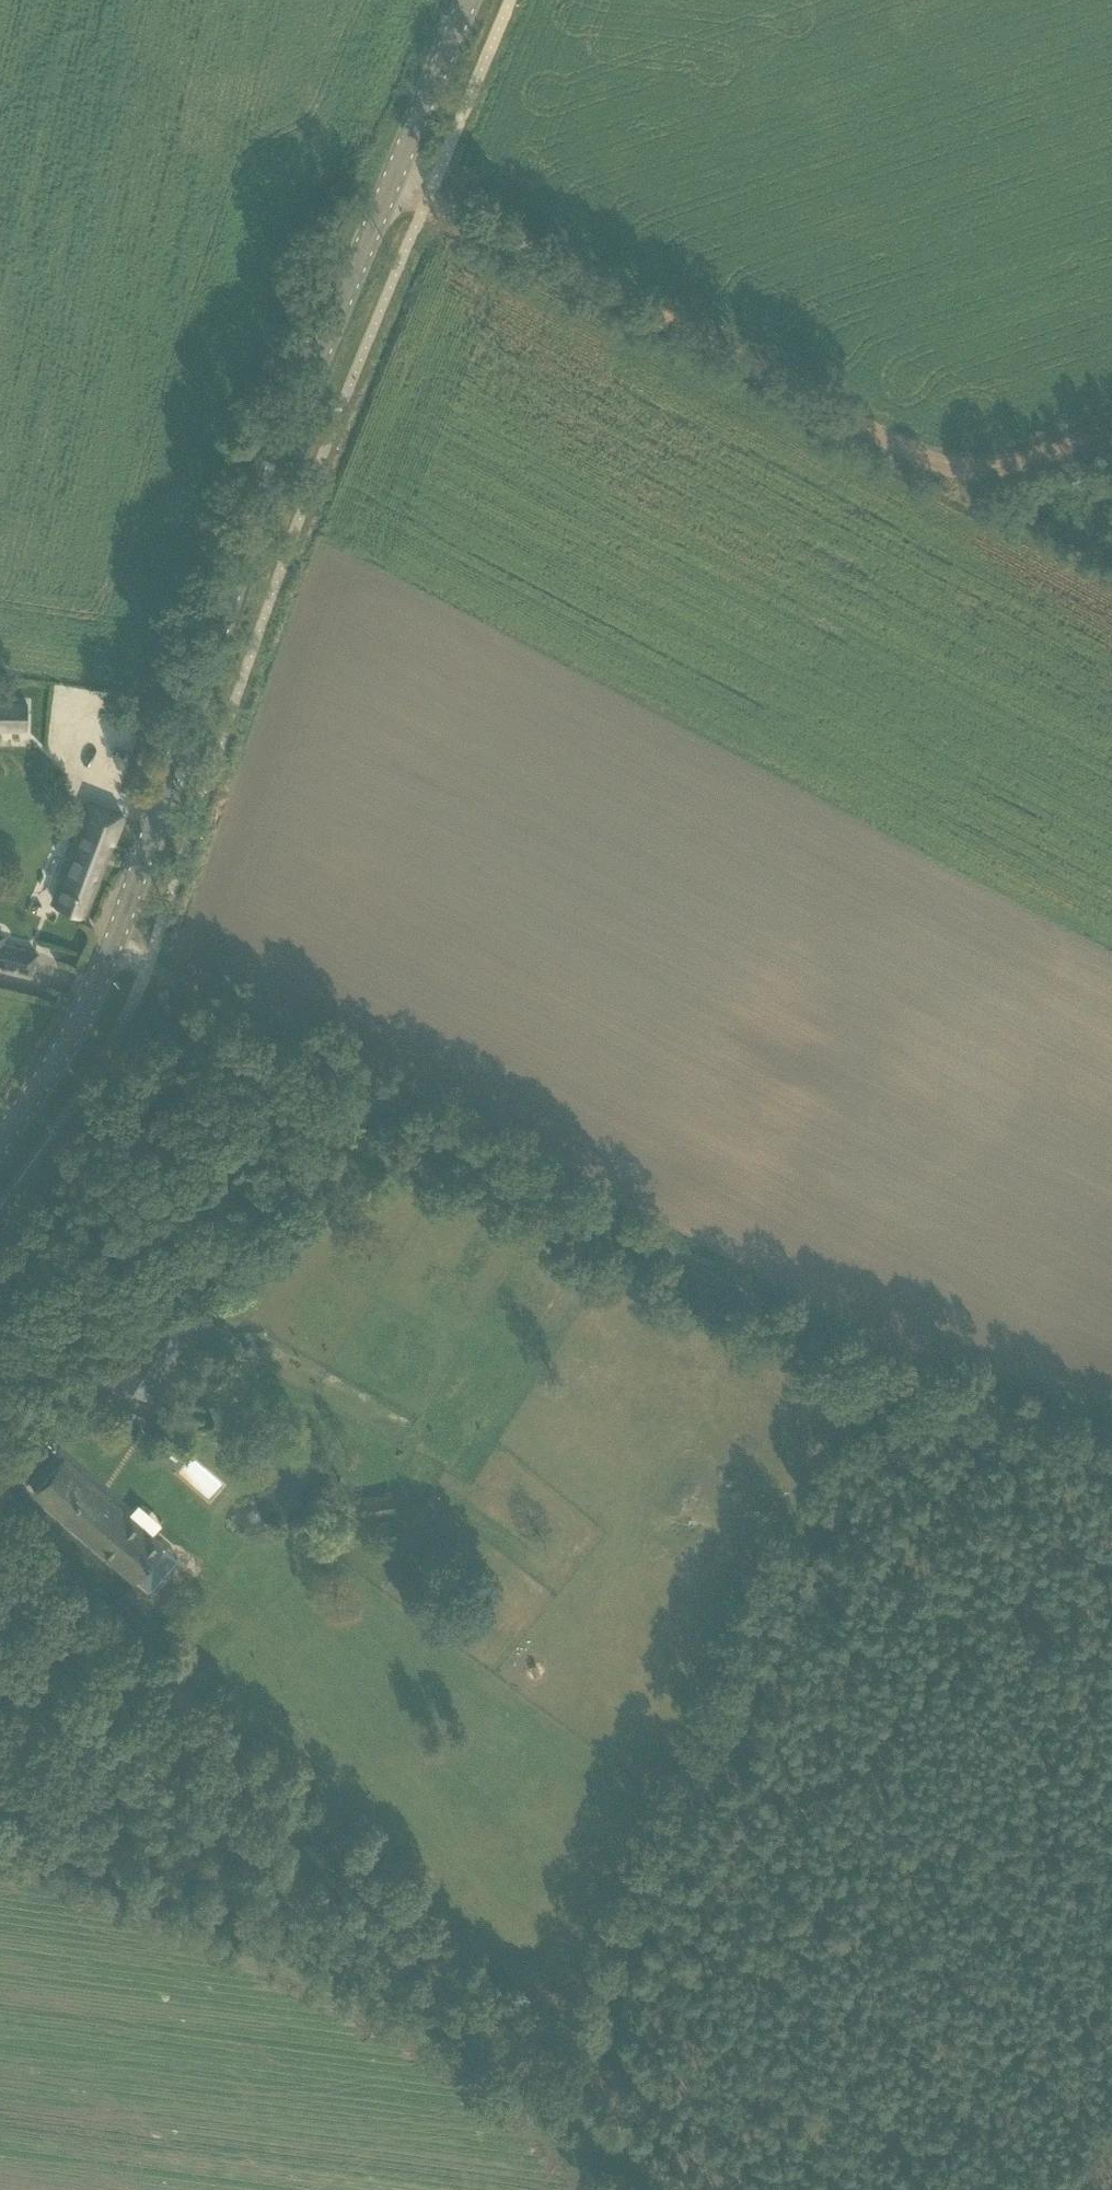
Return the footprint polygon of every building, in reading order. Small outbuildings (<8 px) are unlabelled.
[(26,729),(27,703),(0,702),(0,729),(26,729)] [(124,816),(103,807),(90,802),(56,885),(63,888),(56,905),(81,915),(88,897),(90,898),(124,816)] [(64,1460),(35,1493),(134,1580),(135,1581),(149,1593),(178,1560),(164,1547),(163,1547),(127,1515),(114,1504),(80,1474),(64,1460)]
